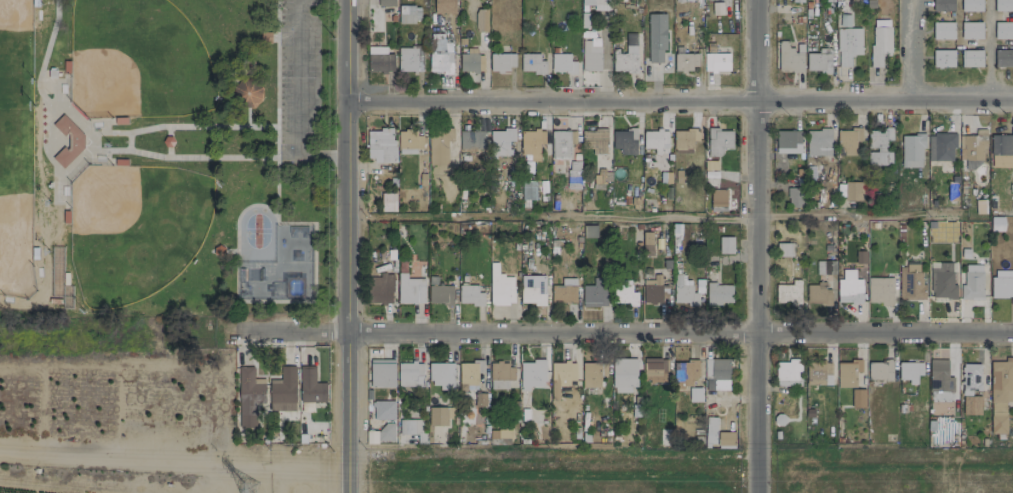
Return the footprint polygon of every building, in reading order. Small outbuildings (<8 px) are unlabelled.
[(434,14),(456,13),(455,0),(434,0),(434,14)] [(593,6),(593,10),(609,10),(609,0),(581,0),(581,5),(593,6)] [(933,11),(954,11),(954,0),(933,0),(933,11)] [(982,0),(961,0),(961,11),(982,11),(982,0)] [(1012,11),(1012,0),(994,0),(994,10),(1012,11)] [(420,6),(399,6),(399,22),(420,22),(420,6)] [(487,9),(476,9),(475,31),(486,32),(487,9)] [(665,13),(647,14),(648,63),(662,62),(662,51),(666,51),(665,13)] [(954,39),(953,22),(932,22),(933,39),(954,39)] [(982,22),(961,22),(961,39),(982,39),(982,22)] [(995,22),(994,38),(1012,39),(1012,22),(995,22)] [(882,67),(882,52),(891,52),(890,26),(871,27),(872,67),(882,67)] [(836,29),(837,67),(851,67),(850,55),(862,55),(861,28),(836,29)] [(637,71),(636,33),(625,33),(626,53),(612,54),(613,72),(637,71)] [(452,73),(451,42),(443,42),(443,34),(430,34),(431,73),(452,73)] [(581,71),(600,71),(600,38),(582,38),(581,71)] [(778,72),(803,72),(803,46),(788,45),(789,41),(778,41),(778,72)] [(393,54),(386,54),(386,47),(367,47),(368,72),(394,71),(393,54)] [(398,71),(422,71),(421,48),(398,49),(398,71)] [(807,53),(806,72),(831,72),(831,48),(818,48),(818,53),(807,53)] [(933,67),(954,67),(954,50),(933,50),(933,67)] [(982,50),(962,50),(962,67),(982,66),(982,50)] [(995,67),(1012,66),(1012,50),(994,50),(995,67)] [(459,51),(460,71),(484,71),(483,55),(476,55),(476,51),(459,51)] [(514,53),(490,53),(490,71),(508,71),(508,67),(514,67),(514,53)] [(539,53),(520,54),(521,73),(546,72),(545,60),(539,60),(539,53)] [(570,54),(551,53),(551,72),(575,72),(575,61),(570,61),(570,54)] [(698,53),(673,54),(673,70),(698,69),(698,53)] [(704,71),(729,70),(729,53),(704,54),(704,71)] [(234,90),(234,103),(261,103),(261,79),(241,78),(241,90),(234,90)] [(62,168),(89,140),(62,114),(52,124),(71,143),(65,149),(63,147),(52,158),(62,168)] [(367,131),(367,150),(377,150),(377,162),(394,163),(394,128),(378,127),(378,131),(367,131)] [(447,174),(447,141),(453,141),(453,128),(428,129),(429,175),(447,174)] [(491,131),(491,155),(509,156),(510,141),(514,141),(514,128),(505,128),(505,131),(491,131)] [(581,145),(588,144),(588,154),(607,153),(607,129),(581,130),(581,145)] [(636,154),(636,129),(612,130),(612,149),(620,149),(620,155),(636,154)] [(699,129),(674,130),(674,153),(693,153),(692,140),(699,140),(699,129)] [(707,156),(722,156),(722,148),(732,149),(732,130),(708,129),(707,156)] [(806,129),(806,155),(831,156),(831,130),(806,129)] [(861,129),(838,130),(838,155),(856,155),(855,141),(862,141),(861,129)] [(868,165),(890,165),(889,141),(892,141),(892,129),(868,129),(868,150),(868,165)] [(643,130),(644,148),(657,148),(668,148),(667,130),(643,130)] [(801,153),(800,130),(775,131),(776,153),(801,153)] [(975,135),(958,136),(959,160),(985,159),(984,130),(975,130),(975,135)] [(398,152),(423,152),(422,131),(397,132),(398,152)] [(484,148),(483,131),(459,131),(459,155),(476,155),(475,148),(484,148)] [(521,159),(539,160),(540,143),(544,143),(544,132),(522,131),(521,159)] [(551,157),(569,158),(570,144),(575,144),(575,132),(551,131),(551,157)] [(952,161),(953,149),(956,149),(956,134),(928,133),(928,160),(952,161)] [(901,134),(901,167),(923,168),(923,135),(901,134)] [(991,167),(1010,167),(1011,155),(1012,155),(1012,135),(991,134),(991,167)] [(580,161),(568,161),(568,189),(580,189),(580,161)] [(594,183),(604,184),(605,170),(595,169),(594,183)] [(536,200),(535,180),(522,181),(522,200),(536,200)] [(844,200),(863,200),(862,181),(844,182),(844,200)] [(804,207),(803,188),(787,188),(788,208),(804,207)] [(726,189),(711,190),(711,211),(727,211),(726,189)] [(985,199),(975,200),(976,214),(986,214),(985,199)] [(991,231),(1004,231),(1004,216),(990,217),(991,231)] [(584,238),(596,238),(596,225),(584,225),(584,238)] [(652,232),(643,232),(643,253),(652,253),(652,232)] [(733,253),(733,237),(719,237),(719,253),(733,253)] [(792,243),(777,243),(777,256),(793,256),(792,243)] [(865,251),(855,251),(856,264),(866,264),(865,251)] [(835,261),(816,261),(816,274),(835,274),(835,261)] [(514,305),(514,275),(498,275),(498,262),(490,262),(490,304),(514,305)] [(982,264),(964,265),(965,284),(960,284),(961,299),(983,299),(982,264)] [(923,299),(922,265),(899,265),(899,299),(923,299)] [(368,303),(394,303),(393,268),(388,268),(388,267),(380,267),(380,277),(368,277),(368,303)] [(992,270),(991,297),(1012,297),(1012,271),(992,270)] [(955,299),(954,271),(933,272),(933,299),(955,299)] [(398,303),(424,303),(424,278),(406,279),(406,273),(397,273),(398,303)] [(661,275),(653,274),(653,280),(643,279),(643,301),(667,302),(667,288),(661,288),(661,275)] [(698,292),(692,292),(692,285),(681,285),(681,274),(674,274),(674,304),(698,304),(698,292)] [(544,275),(520,276),(521,304),(545,304),(544,275)] [(582,307),(607,306),(606,277),(593,278),(593,285),(582,285),(582,307)] [(893,278),(868,277),(868,304),(893,304),(893,278)] [(576,279),(562,278),(562,285),(552,285),(551,303),(575,303),(576,279)] [(801,305),(800,279),(792,279),(792,285),(776,285),(776,302),(791,302),(791,305),(801,305)] [(837,279),(837,303),(862,302),(862,279),(837,279)] [(637,304),(637,292),(631,293),(631,283),(618,284),(619,305),(637,304)] [(732,304),(731,283),(704,284),(705,305),(732,304)] [(806,283),(806,304),(831,304),(831,289),(825,289),(825,284),(806,283)] [(429,305),(453,304),(452,285),(428,286),(429,305)] [(478,285),(459,285),(459,304),(484,304),(484,292),(478,292),(478,285)] [(637,358),(613,359),(613,393),(631,393),(631,386),(637,386),(637,358)] [(668,359),(644,358),(644,384),(668,385),(668,359)] [(394,359),(370,359),(370,388),(395,387),(394,359)] [(729,359),(704,359),(704,379),(714,379),(713,389),(729,390),(729,359)] [(948,377),(947,359),(929,359),(930,391),(953,391),(953,377),(948,377)] [(776,360),(776,385),(801,385),(801,360),(776,360)] [(990,402),(1012,402),(1012,360),(990,360),(990,402)] [(459,361),(459,384),(477,385),(478,373),(483,373),(483,362),(459,361)] [(545,361),(519,361),(520,388),(545,388),(545,361)] [(698,378),(698,361),(674,361),(673,385),(692,386),(692,378),(698,378)] [(837,387),(855,387),(856,373),(862,373),(862,361),(837,361),(837,387)] [(868,380),(892,379),(892,361),(867,361),(868,380)] [(423,363),(398,362),(397,385),(422,386),(423,363)] [(576,381),(575,362),(551,362),(551,388),(569,388),(569,381),(576,381)] [(600,387),(600,376),(606,376),(606,362),(582,362),(581,387),(600,387)] [(807,384),(831,385),(832,363),(807,362),(807,384)] [(899,362),(899,382),(917,383),(917,375),(922,375),(922,363),(899,362)] [(453,363),(429,363),(429,388),(454,388),(453,363)] [(514,380),(514,364),(490,363),(489,388),(508,389),(508,380),(514,380)] [(981,365),(962,364),(962,390),(980,390),(981,365)] [(270,380),(270,411),(295,411),(295,366),(280,366),(280,379),(270,380)] [(301,403),(326,402),(325,382),(315,382),(315,366),(299,366),(301,403)] [(239,427),(256,427),(256,404),(265,403),(264,378),(254,379),(253,367),(238,367),(239,427)] [(701,388),(689,388),(689,401),(702,400),(701,388)] [(865,408),(865,389),(851,389),(851,407),(865,408)] [(980,396),(964,396),(964,414),(980,415),(980,396)] [(394,401),(373,401),(374,420),(395,419),(394,401)] [(991,415),(1005,415),(1006,403),(991,403),(991,415)] [(447,407),(428,407),(429,426),(447,425),(447,407)] [(1006,434),(1006,416),(991,416),(991,433),(1006,434)] [(705,443),(716,444),(716,417),(706,417),(705,443)] [(423,420),(399,419),(398,435),(422,436),(423,420)] [(393,423),(379,423),(379,441),(393,441),(393,423)] [(734,432),(718,431),(718,447),(734,447),(734,432)]
